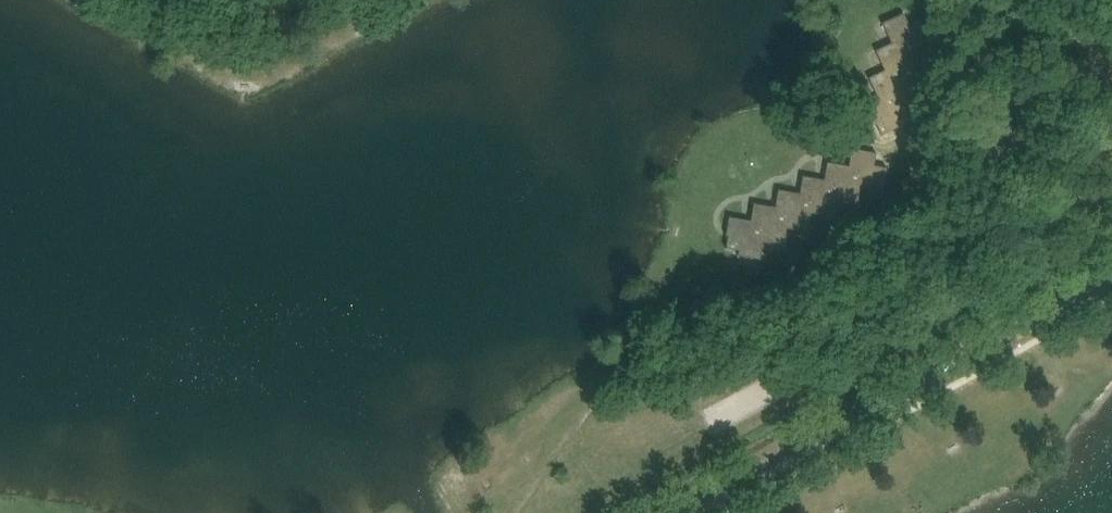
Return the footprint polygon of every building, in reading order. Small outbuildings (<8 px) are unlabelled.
[(892,43),(876,51),(885,70),(869,78),(879,98),(863,106),(872,126),(877,124),(882,135),(894,130),(895,132),(912,124),(903,105),(919,97),(909,77),(925,70),(916,50),(932,42),(922,19),(910,25),(905,13),(883,23),(892,43)] [(730,217),(727,236),(729,236),(727,248),(739,251),(738,256),(761,260),(764,242),(786,246),(789,228),(810,232),(813,215),(835,219),(838,201),(859,205),(862,188),(884,191),(888,168),(875,166),(877,153),(852,149),(849,166),(828,162),(825,180),(803,176),(800,194),(779,190),(776,207),(754,203),(751,221),(730,217)]
